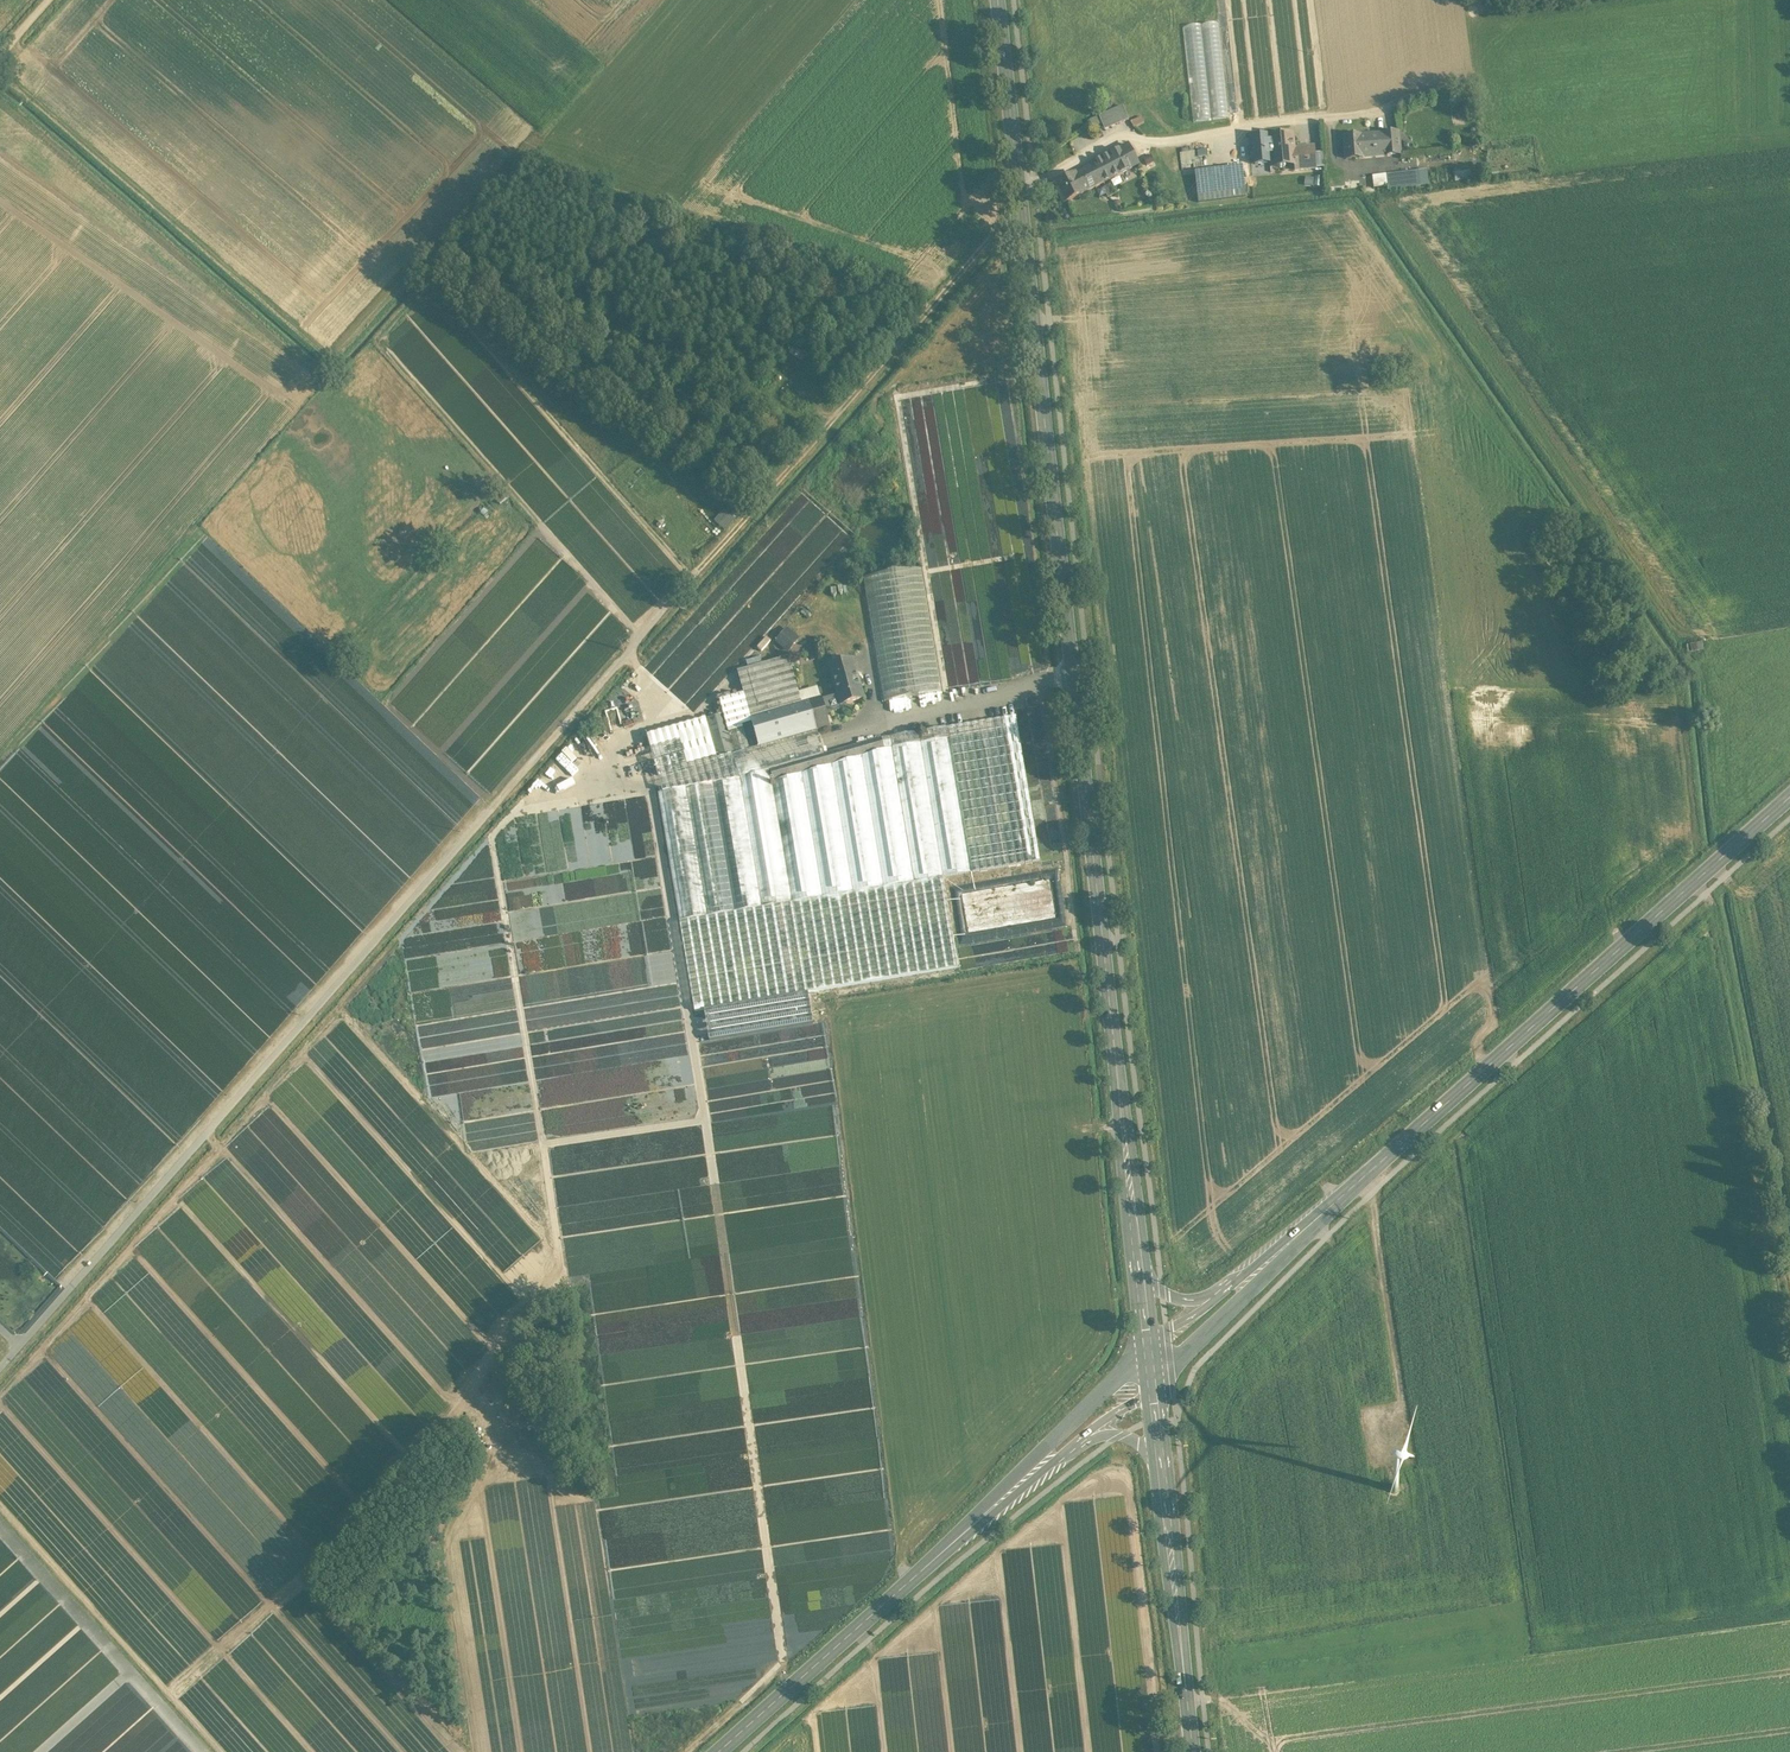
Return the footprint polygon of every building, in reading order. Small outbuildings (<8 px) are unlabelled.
[(1229,118),(1218,23),(1183,28),(1194,122),(1229,118)] [(1123,107),(1112,111),(1118,124),(1128,120),(1123,107)] [(1112,111),(1099,117),(1105,130),(1118,124),(1112,111)] [(1141,117),(1130,122),(1134,128),(1144,123),(1141,117)] [(1399,133),(1344,138),(1346,159),(1401,154),(1399,133)] [(1268,137),(1268,136),(1251,138),(1253,156),(1254,156),(1255,165),(1270,164),(1270,166),(1276,165),(1280,168),(1284,168),(1287,164),(1294,164),(1295,163),(1294,149),(1293,135),(1291,135),(1291,136),(1282,137),(1282,136),(1268,137)] [(1093,165),(1076,174),(1085,193),(1138,165),(1128,145),(1092,163),(1093,165)] [(1315,147),(1294,149),(1295,163),(1294,164),(1295,171),(1317,169),(1315,147)] [(1158,149),(1138,153),(1139,160),(1159,156),(1158,149)] [(1243,167),(1195,173),(1199,202),(1246,197),(1243,167)] [(1426,170),(1386,175),(1387,187),(1387,190),(1428,185),(1426,170)] [(1457,181),(1473,178),(1471,170),(1455,173),(1457,181)] [(1076,174),(1054,185),(1064,204),(1085,193),(1076,174)] [(1386,175),(1373,176),(1375,188),(1387,187),(1386,175)] [(1110,184),(1103,187),(1108,197),(1114,194),(1110,184)] [(807,351),(802,359),(809,363),(813,356),(807,351)] [(972,463),(960,389),(900,399),(912,473),(972,463)] [(727,531),(737,518),(726,509),(716,521),(727,531)] [(921,568),(863,578),(884,702),(942,693),(921,568)] [(788,652),(801,639),(789,627),(776,639),(788,652)] [(1684,644),(1685,652),(1701,650),(1700,642),(1684,644)] [(788,657),(738,671),(744,693),(751,719),(802,705),(788,657)] [(838,696),(821,701),(825,711),(831,712),(837,711),(843,708),(847,703),(864,699),(852,659),(829,666),(838,696)] [(744,693),(719,700),(723,714),(722,715),(728,733),(743,729),(742,726),(752,723),(751,719),(744,693)] [(802,705),(751,719),(752,723),(759,748),(817,731),(829,727),(825,711),(821,701),(821,699),(802,705)] [(722,715),(707,719),(719,759),(732,755),(734,755),(728,733),(722,715)] [(1016,716),(881,739),(884,749),(773,781),(770,771),(739,780),(663,792),(658,793),(680,921),(943,877),(1040,861),(1016,716)] [(707,719),(676,728),(680,742),(651,750),(663,792),(739,780),(732,755),(719,759),(707,719)] [(676,728),(647,736),(651,750),(680,742),(676,728)] [(743,729),(728,733),(734,755),(749,750),(743,729)] [(817,731),(759,748),(760,748),(749,751),(749,750),(734,755),(732,755),(739,780),(770,771),(824,755),(817,731)] [(824,755),(770,771),(773,781),(884,749),(881,739),(824,755)] [(943,877),(680,921),(695,1011),(704,1010),(808,993),(958,968),(943,877)] [(808,993),(704,1010),(709,1041),(814,1024),(808,993)]
